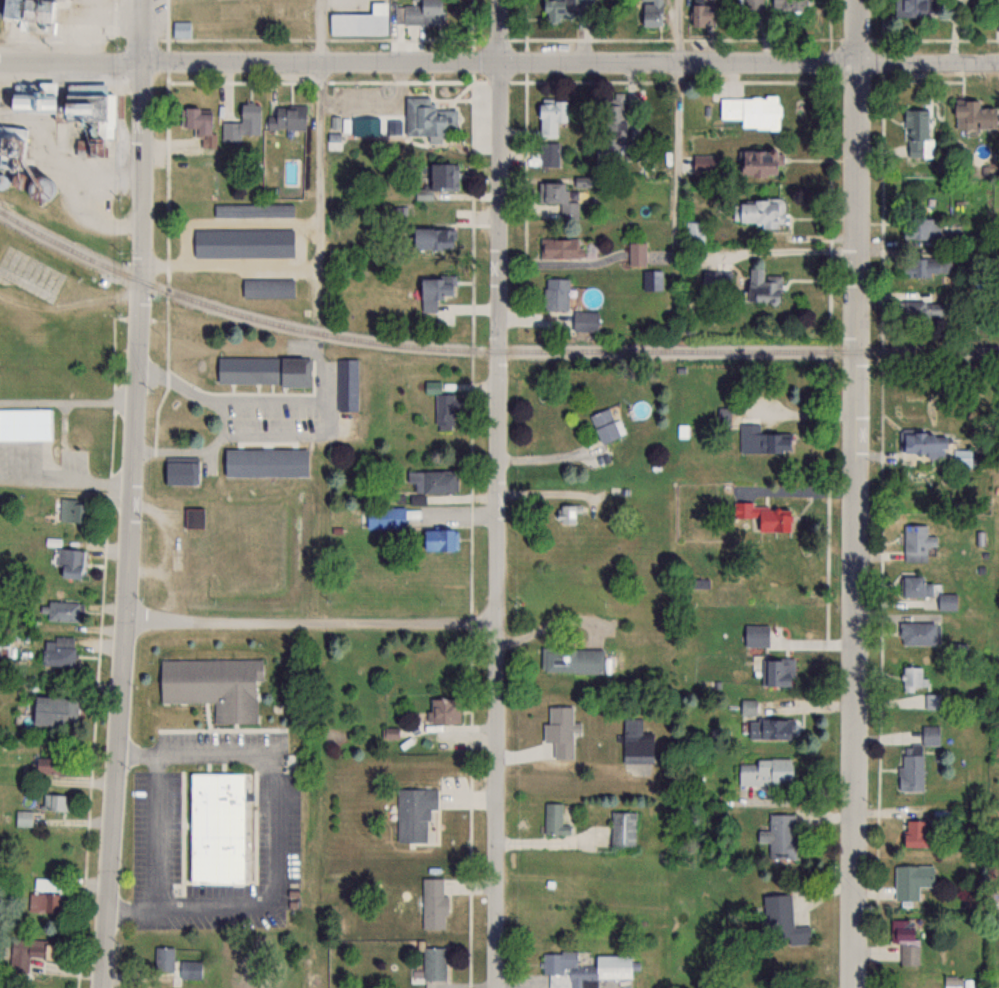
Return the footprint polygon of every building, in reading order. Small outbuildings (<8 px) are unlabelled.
[(50,31),(57,8),(27,0),(0,0),(0,17),(50,31)] [(442,0),(412,0),(412,5),(401,5),(401,26),(443,25),(442,0)] [(592,20),(592,0),(542,0),(542,19),(592,20)] [(662,0),(640,0),(640,26),(662,26),(662,0)] [(704,5),(704,0),(691,0),(690,26),(714,26),(715,5),(704,5)] [(744,13),(763,13),(763,0),(744,0),(744,13)] [(802,0),(771,0),(771,10),(802,10),(802,0)] [(894,15),(933,15),(933,0),(894,0),(894,15)] [(370,13),(329,13),(329,35),(387,35),(387,2),(370,2),(370,13)] [(172,37),(192,37),(192,22),(172,22),(172,37)] [(50,113),(50,120),(95,122),(94,138),(110,138),(112,94),(103,94),(103,85),(63,83),(63,94),(53,94),(53,83),(32,82),(31,94),(0,93),(0,110),(50,113)] [(601,156),(624,156),(625,94),(614,94),(614,99),(601,99),(601,156)] [(778,130),(778,97),(713,97),(713,120),(740,120),(740,130),(778,130)] [(404,98),(404,133),(443,133),(443,111),(432,111),(432,98),(404,98)] [(979,108),(979,100),(953,100),(953,129),(993,129),(993,108),(979,108)] [(567,121),(567,101),(538,101),(538,137),(557,137),(557,121),(567,121)] [(241,134),(261,134),(261,103),(239,103),(239,121),(222,121),(222,141),(241,141),(241,134)] [(305,129),(305,105),(268,105),(268,129),(305,129)] [(194,129),(194,137),(202,137),(202,147),(213,148),(214,109),(181,108),(181,128),(194,129)] [(931,157),(931,109),(904,109),(904,157),(931,157)] [(0,125),(0,189),(18,191),(17,199),(49,202),(52,178),(18,174),(20,158),(25,159),(29,129),(0,125)] [(540,167),(560,167),(560,143),(540,143),(540,167)] [(738,175),(776,175),(776,151),(738,151),(738,175)] [(305,167),(298,167),(298,156),(288,156),(288,181),(305,181),(305,167)] [(711,156),(692,156),(692,173),(711,173),(711,156)] [(428,164),(428,190),(458,190),(458,164),(428,164)] [(286,183),(263,183),(263,198),(286,198),(286,183)] [(560,204),(560,220),(578,221),(579,202),(567,202),(567,183),(537,183),(537,203),(560,204)] [(735,226),(774,227),(774,216),(781,216),(781,200),(736,200),(735,226)] [(294,204),(214,204),(214,216),(294,216),(294,204)] [(902,219),(902,238),(939,238),(939,219),(902,219)] [(686,242),(703,242),(703,222),(686,222),(686,242)] [(292,257),(293,229),(193,229),(193,257),(292,257)] [(455,249),(455,229),(411,229),(411,249),(455,249)] [(540,239),(540,258),(580,258),(580,239),(540,239)] [(645,243),(629,243),(629,266),(645,266),(645,243)] [(903,276),(952,276),(952,257),(903,257),(903,276)] [(763,276),(763,269),(746,268),(744,302),(779,303),(780,276),(763,276)] [(662,290),(662,271),(643,271),(643,290),(662,290)] [(732,271),(700,271),(700,294),(732,294),(732,271)] [(436,312),(436,295),(455,295),(454,277),(419,277),(419,312),(436,312)] [(242,297),(293,297),(293,279),(242,279),(242,297)] [(567,279),(544,279),(544,310),(567,310),(567,279)] [(947,320),(947,302),(903,302),(903,320),(947,320)] [(217,356),(216,383),(310,385),(310,358),(217,356)] [(357,358),(337,358),(337,411),(357,411),(357,358)] [(426,390),(438,392),(440,383),(428,381),(426,390)] [(455,393),(436,393),(436,428),(455,428),(455,393)] [(599,443),(619,436),(608,407),(588,415),(599,443)] [(50,441),(50,409),(0,409),(0,441),(50,441)] [(787,452),(787,433),(760,433),(760,423),(739,422),(739,452),(787,452)] [(944,433),(900,433),(900,455),(944,455),(944,433)] [(223,476),(307,476),(307,448),(223,448),(223,476)] [(971,466),(971,449),(953,449),(953,466),(971,466)] [(198,456),(164,456),(164,484),(198,484),(198,456)] [(458,493),(458,470),(408,470),(408,482),(414,482),(414,493),(458,493)] [(85,522),(85,498),(60,498),(60,522),(85,522)] [(577,523),(577,504),(557,504),(557,523),(577,523)] [(787,532),(787,506),(733,505),(733,517),(751,517),(751,531),(787,532)] [(406,528),(406,507),(387,507),(387,528),(406,528)] [(184,508),(184,528),(206,528),(206,508),(184,508)] [(936,536),(927,536),(927,525),(904,525),(904,561),(927,561),(927,547),(936,547),(936,536)] [(458,550),(458,529),(422,529),(422,550),(458,550)] [(83,550),(57,548),(54,578),(69,579),(69,581),(81,582),(83,550)] [(901,596),(931,596),(931,576),(901,576),(901,596)] [(937,610),(955,610),(955,593),(937,593),(937,610)] [(50,621),(79,621),(79,598),(50,598),(50,621)] [(897,644),(938,644),(938,622),(897,622),(897,644)] [(744,646),(768,646),(768,624),(744,624),(744,646)] [(41,637),(41,666),(74,666),(74,637),(41,637)] [(602,673),(603,648),(541,647),(541,672),(602,673)] [(793,657),(763,657),(763,686),(793,686),(793,657)] [(159,659),(159,702),(214,702),(214,723),(256,723),(256,680),(263,680),(263,659),(159,659)] [(902,688),(930,688),(930,664),(902,664),(902,688)] [(940,695),(926,694),(926,706),(939,707),(940,695)] [(78,699),(31,696),(30,724),(76,727),(78,699)] [(459,723),(459,698),(428,698),(428,723),(459,723)] [(741,712),(754,713),(754,701),(742,701),(741,712)] [(573,706),(547,706),(547,722),(543,722),(543,741),(552,741),(552,758),(573,758),(573,706)] [(622,718),(622,762),(651,762),(651,731),(642,731),(642,718),(622,718)] [(793,718),(747,719),(748,739),(794,739),(793,718)] [(33,775),(72,775),(72,758),(33,757),(33,775)] [(791,758),(755,758),(755,778),(791,778),(791,758)] [(189,883),(244,883),(244,773),(189,773),(189,883)] [(398,842),(428,842),(428,808),(437,808),(437,789),(398,789),(398,842)] [(69,811),(69,795),(42,795),(42,811),(69,811)] [(569,824),(562,824),(562,803),(545,803),(545,834),(569,834),(569,824)] [(31,811),(16,811),(16,826),(31,826),(31,811)] [(610,845),(636,845),(636,812),(610,812),(610,845)] [(796,814),(769,813),(768,830),(758,830),(758,841),(770,841),(769,857),(795,858),(796,814)] [(927,820),(903,820),(903,847),(927,847),(927,820)] [(918,899),(918,887),(933,887),(933,865),(894,865),(894,899),(918,899)] [(34,892),(44,892),(43,912),(59,912),(60,893),(54,892),(55,879),(34,878),(34,892)] [(423,878),(423,929),(444,929),(444,878),(423,878)] [(788,944),(810,943),(809,925),(792,926),(791,894),(763,895),(765,936),(787,935),(788,944)] [(900,964),(919,964),(919,944),(913,944),(913,919),(890,919),(889,942),(900,942),(900,964)] [(28,957),(49,957),(49,940),(10,939),(9,974),(27,974),(28,957)] [(173,971),(173,947),(154,947),(154,971),(173,971)] [(447,947),(422,947),(422,979),(447,979),(447,947)] [(633,978),(632,953),(593,954),(593,952),(543,952),(543,973),(569,973),(569,987),(585,987),(585,978),(633,978)]
